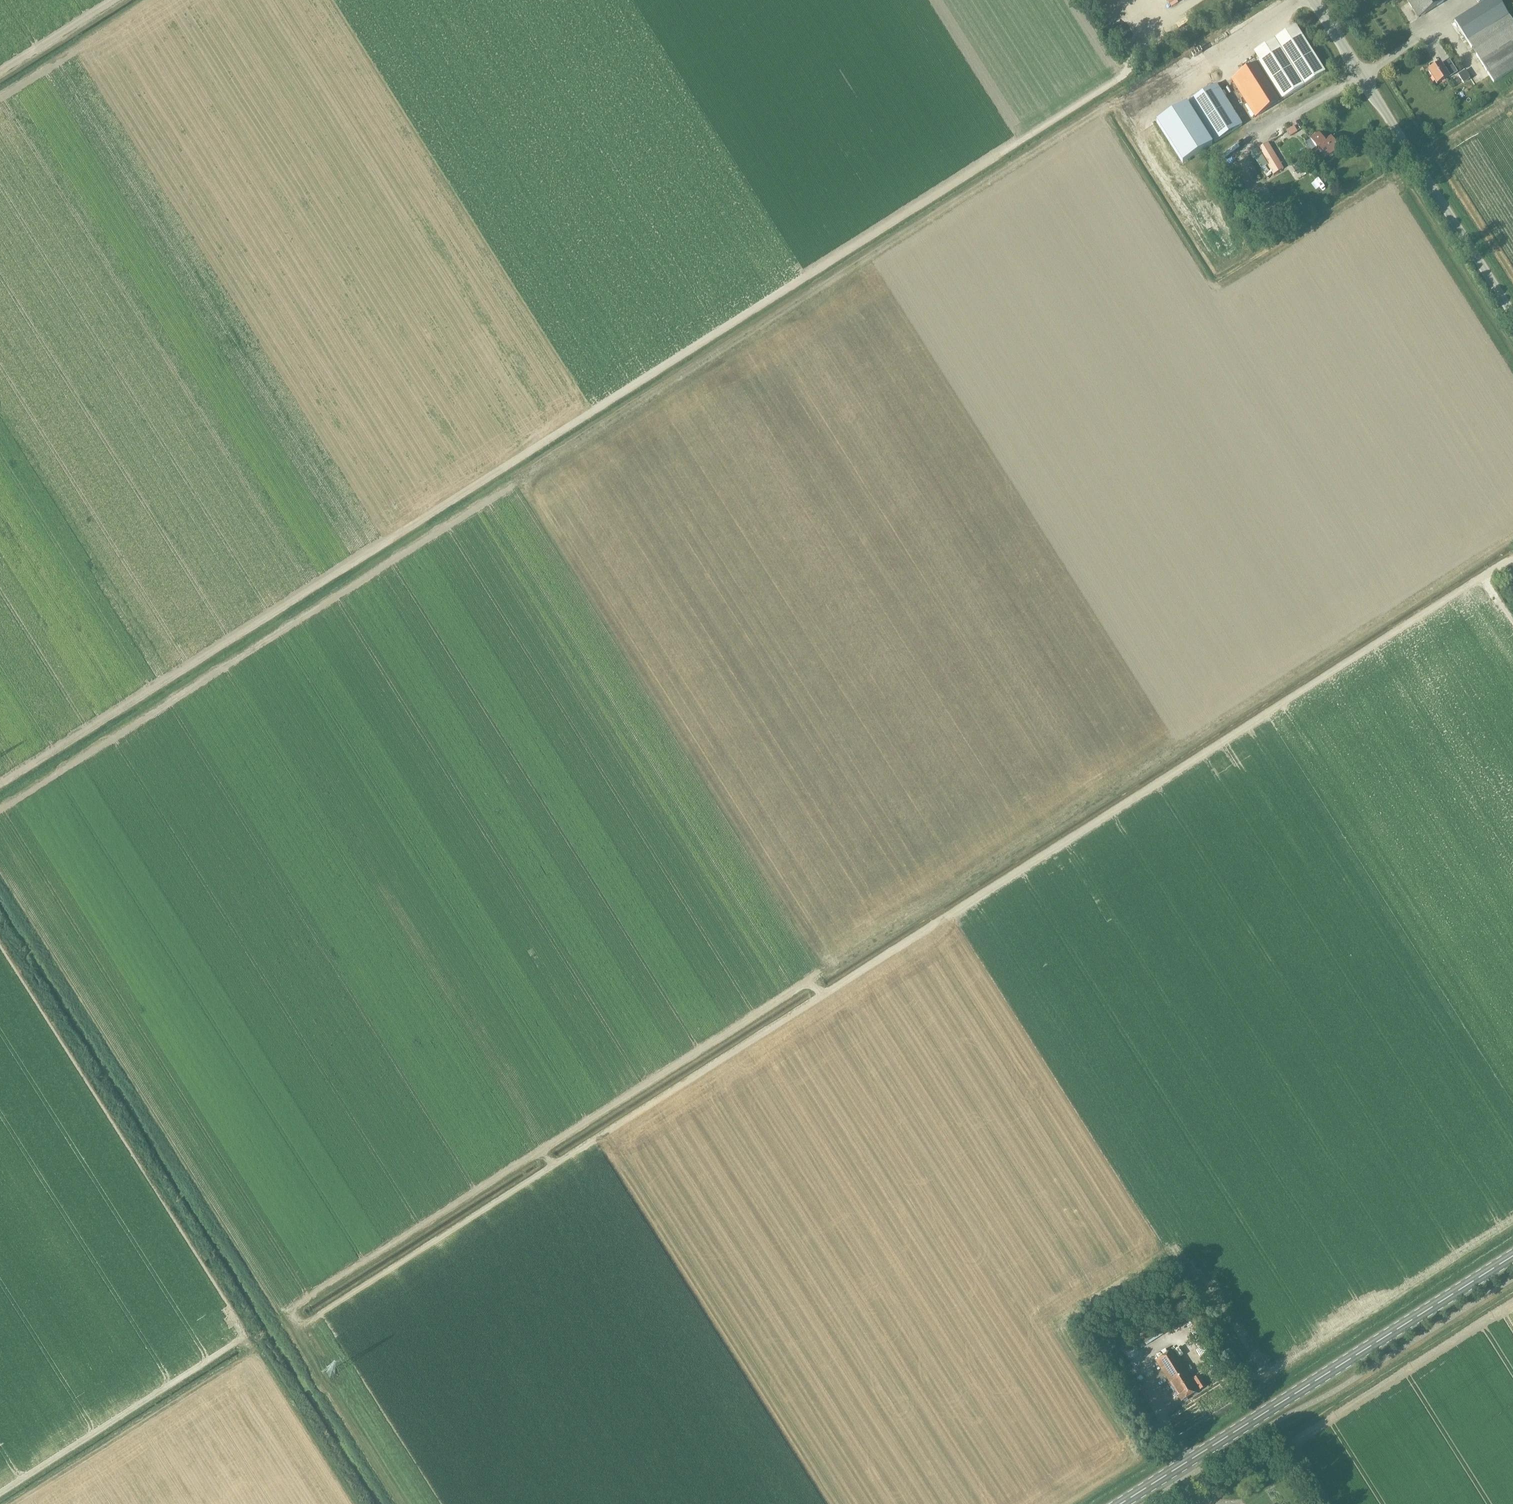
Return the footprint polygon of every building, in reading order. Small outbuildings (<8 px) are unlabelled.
[(1445,0),(1407,0),(1418,17),(1445,0)] [(1498,0),(1486,0),(1454,20),(1493,82),(1512,70),(1512,23),(1498,0)] [(1326,79),(1289,19),(1278,26),(1287,40),(1191,100),(1220,146),(1326,79)] [(1450,64),(1443,68),(1440,63),(1428,71),(1437,84),(1449,77),(1456,72),(1450,64)] [(1212,144),(1186,103),(1156,122),(1182,163),(1212,144)] [(1288,136),(1297,130),(1293,123),(1284,129),(1288,136)] [(1331,138),(1325,142),(1319,133),(1310,139),(1316,149),(1318,148),(1319,150),(1314,153),(1320,162),(1325,159),(1339,150),(1331,138)] [(1261,169),(1267,165),(1273,175),(1284,168),(1267,143),(1251,153),(1261,169)] [(1146,1346),(1164,1335),(1157,1325),(1140,1336),(1146,1346)] [(1191,1380),(1173,1351),(1156,1361),(1181,1401),(1205,1387),(1198,1376),(1191,1380)] [(1130,1401),(1144,1392),(1139,1384),(1125,1393),(1130,1401)]
